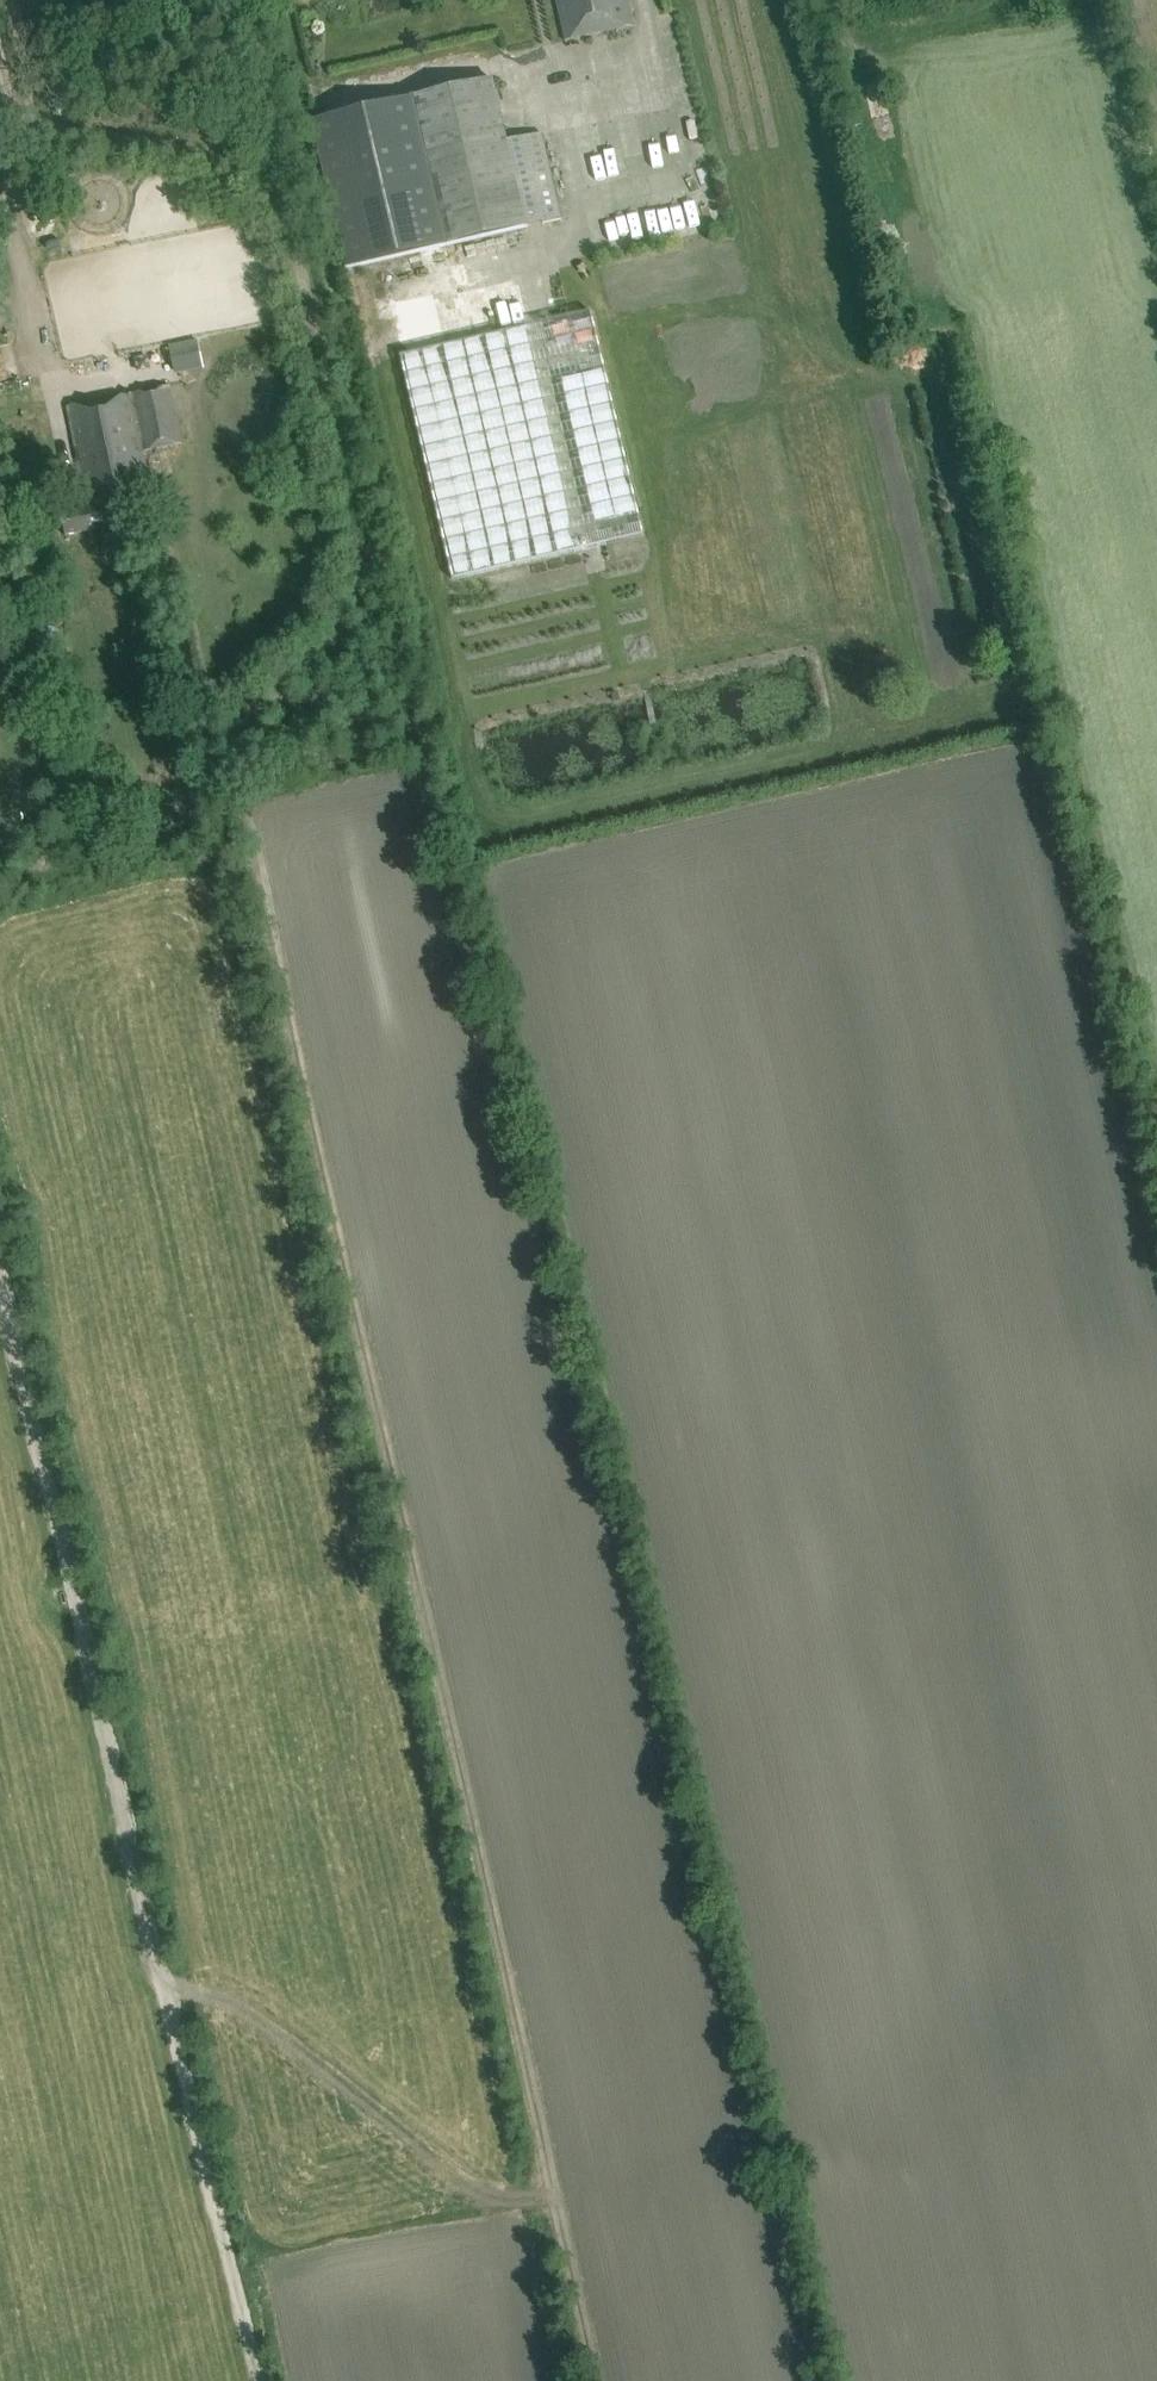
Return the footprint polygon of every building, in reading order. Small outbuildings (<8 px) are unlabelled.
[(634,26),(629,0),(556,0),(566,41),(634,26)] [(508,142),(494,81),(311,123),(345,270),(562,220),(543,134),(508,142)] [(867,96),(872,118),(888,114),(883,92),(867,96)] [(591,311),(401,356),(453,580),(643,536),(591,311)] [(141,453),(180,445),(168,388),(70,408),(90,507),(61,513),(65,536),(101,528),(104,539),(126,535),(120,508),(151,501),(141,453)]
